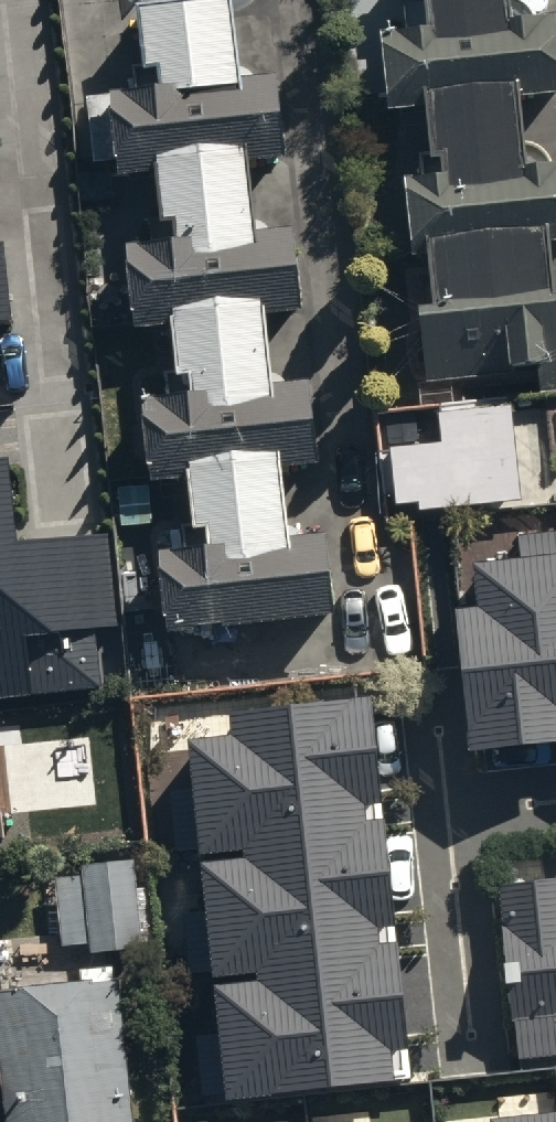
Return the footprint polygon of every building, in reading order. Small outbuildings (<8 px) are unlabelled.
[(137,6),(149,109),(107,114),(115,185),(144,181),(153,252),(117,256),(127,344),(157,340),(165,410),(138,413),(147,491),(177,488),(186,562),(156,566),(165,641),(231,633),(236,672),(292,665),(288,634),(327,630),(318,549),(283,553),(274,482),(316,477),(305,386),(275,390),(268,331),(307,326),(297,238),(264,242),(257,183),(292,179),(280,76),(246,80),(236,0),(190,0),(137,6)] [(425,62),(395,66),(400,111),(424,109),(435,206),(402,210),(425,407),(555,392),(555,304),(545,305),(538,242),(555,239),(555,167),(548,168),(532,151),(517,149),(511,92),(555,88),(555,54),(552,18),(534,20),(518,8),(503,2),(503,0),(418,0),(425,62)] [(12,321),(3,240),(0,241),(0,322),(12,321)] [(439,441),(390,446),(396,503),(418,501),(419,509),(520,498),(510,404),(436,412),(439,441)] [(101,686),(95,630),(116,628),(106,535),(16,545),(6,459),(0,460),(0,697),(101,686)] [(455,610),(471,748),(555,739),(555,530),(516,535),(519,559),(472,564),(476,607),(455,610)] [(232,735),(187,739),(227,1097),(410,1076),(368,699),(230,714),(232,735)] [(142,862),(50,872),(60,962),(152,952),(142,862)] [(497,888),(516,1060),(555,1056),(555,882),(497,888)] [(0,997),(0,1099),(2,1121),(129,1121),(115,986),(0,997)] [(488,1119),(488,1121),(555,1121),(555,1112),(488,1119)]
